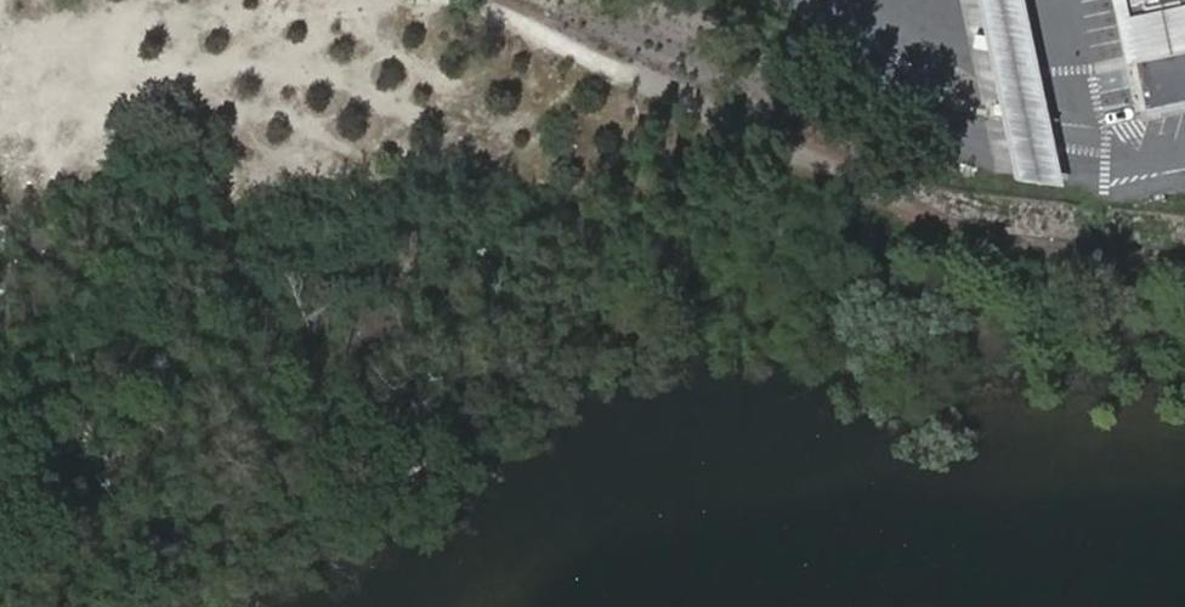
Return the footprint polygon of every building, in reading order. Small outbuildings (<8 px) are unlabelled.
[(979,10),(1009,158),(1015,183),(1064,187),(1058,162),(1028,17),(1024,0),(977,0),(979,10)] [(1184,57),(1184,0),(1115,0),(1129,68),(1139,66),(1184,57)] [(1139,66),(1149,113),(1184,106),(1184,57),(1139,66)]
